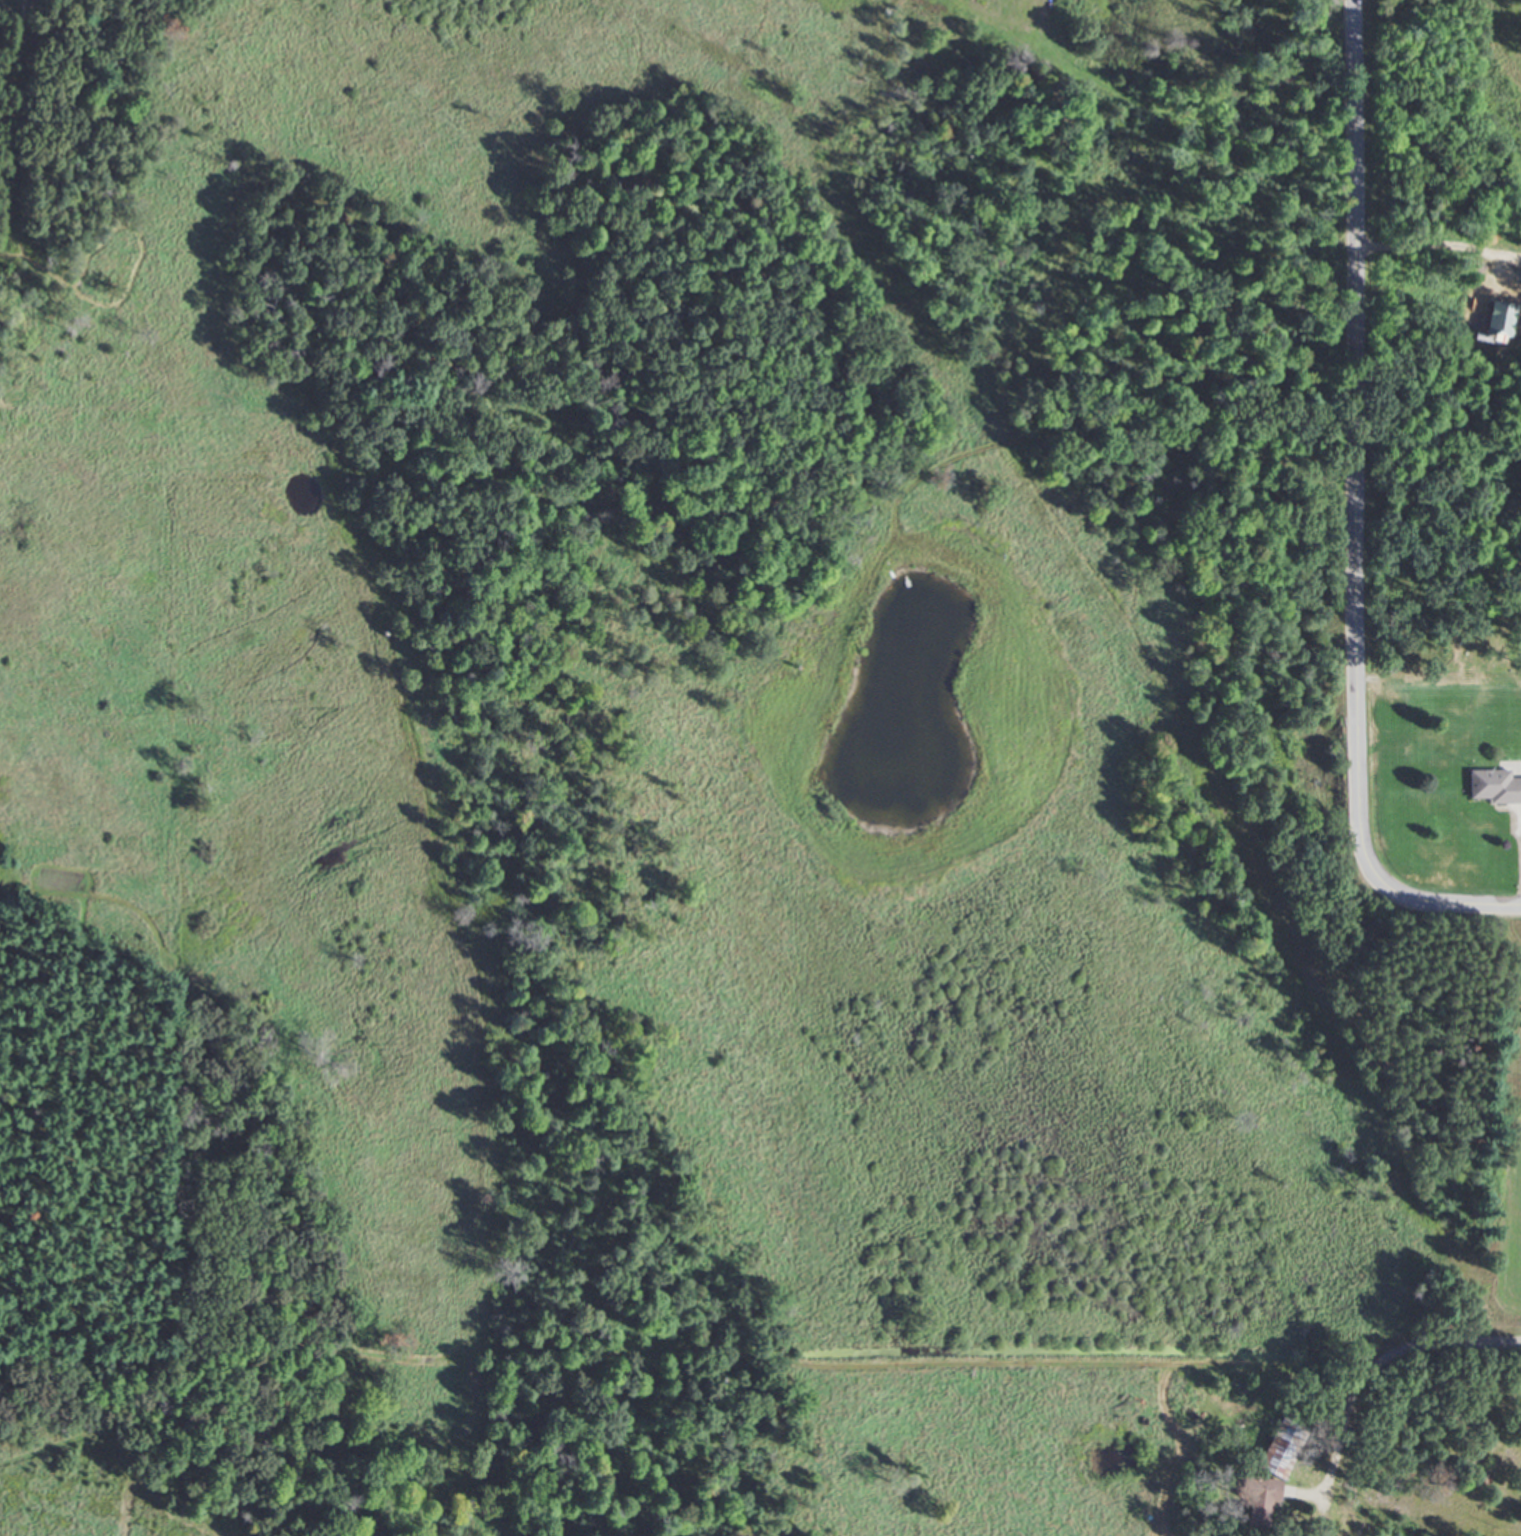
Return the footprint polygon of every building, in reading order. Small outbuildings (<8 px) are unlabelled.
[(1462,770),(1462,800),(1482,799),(1482,804),(1520,803),(1520,779),(1504,779),(1503,770),(1462,770)] [(1272,1506),(1274,1488),(1244,1486),(1241,1527),(1264,1529),(1266,1505),(1272,1506)]
